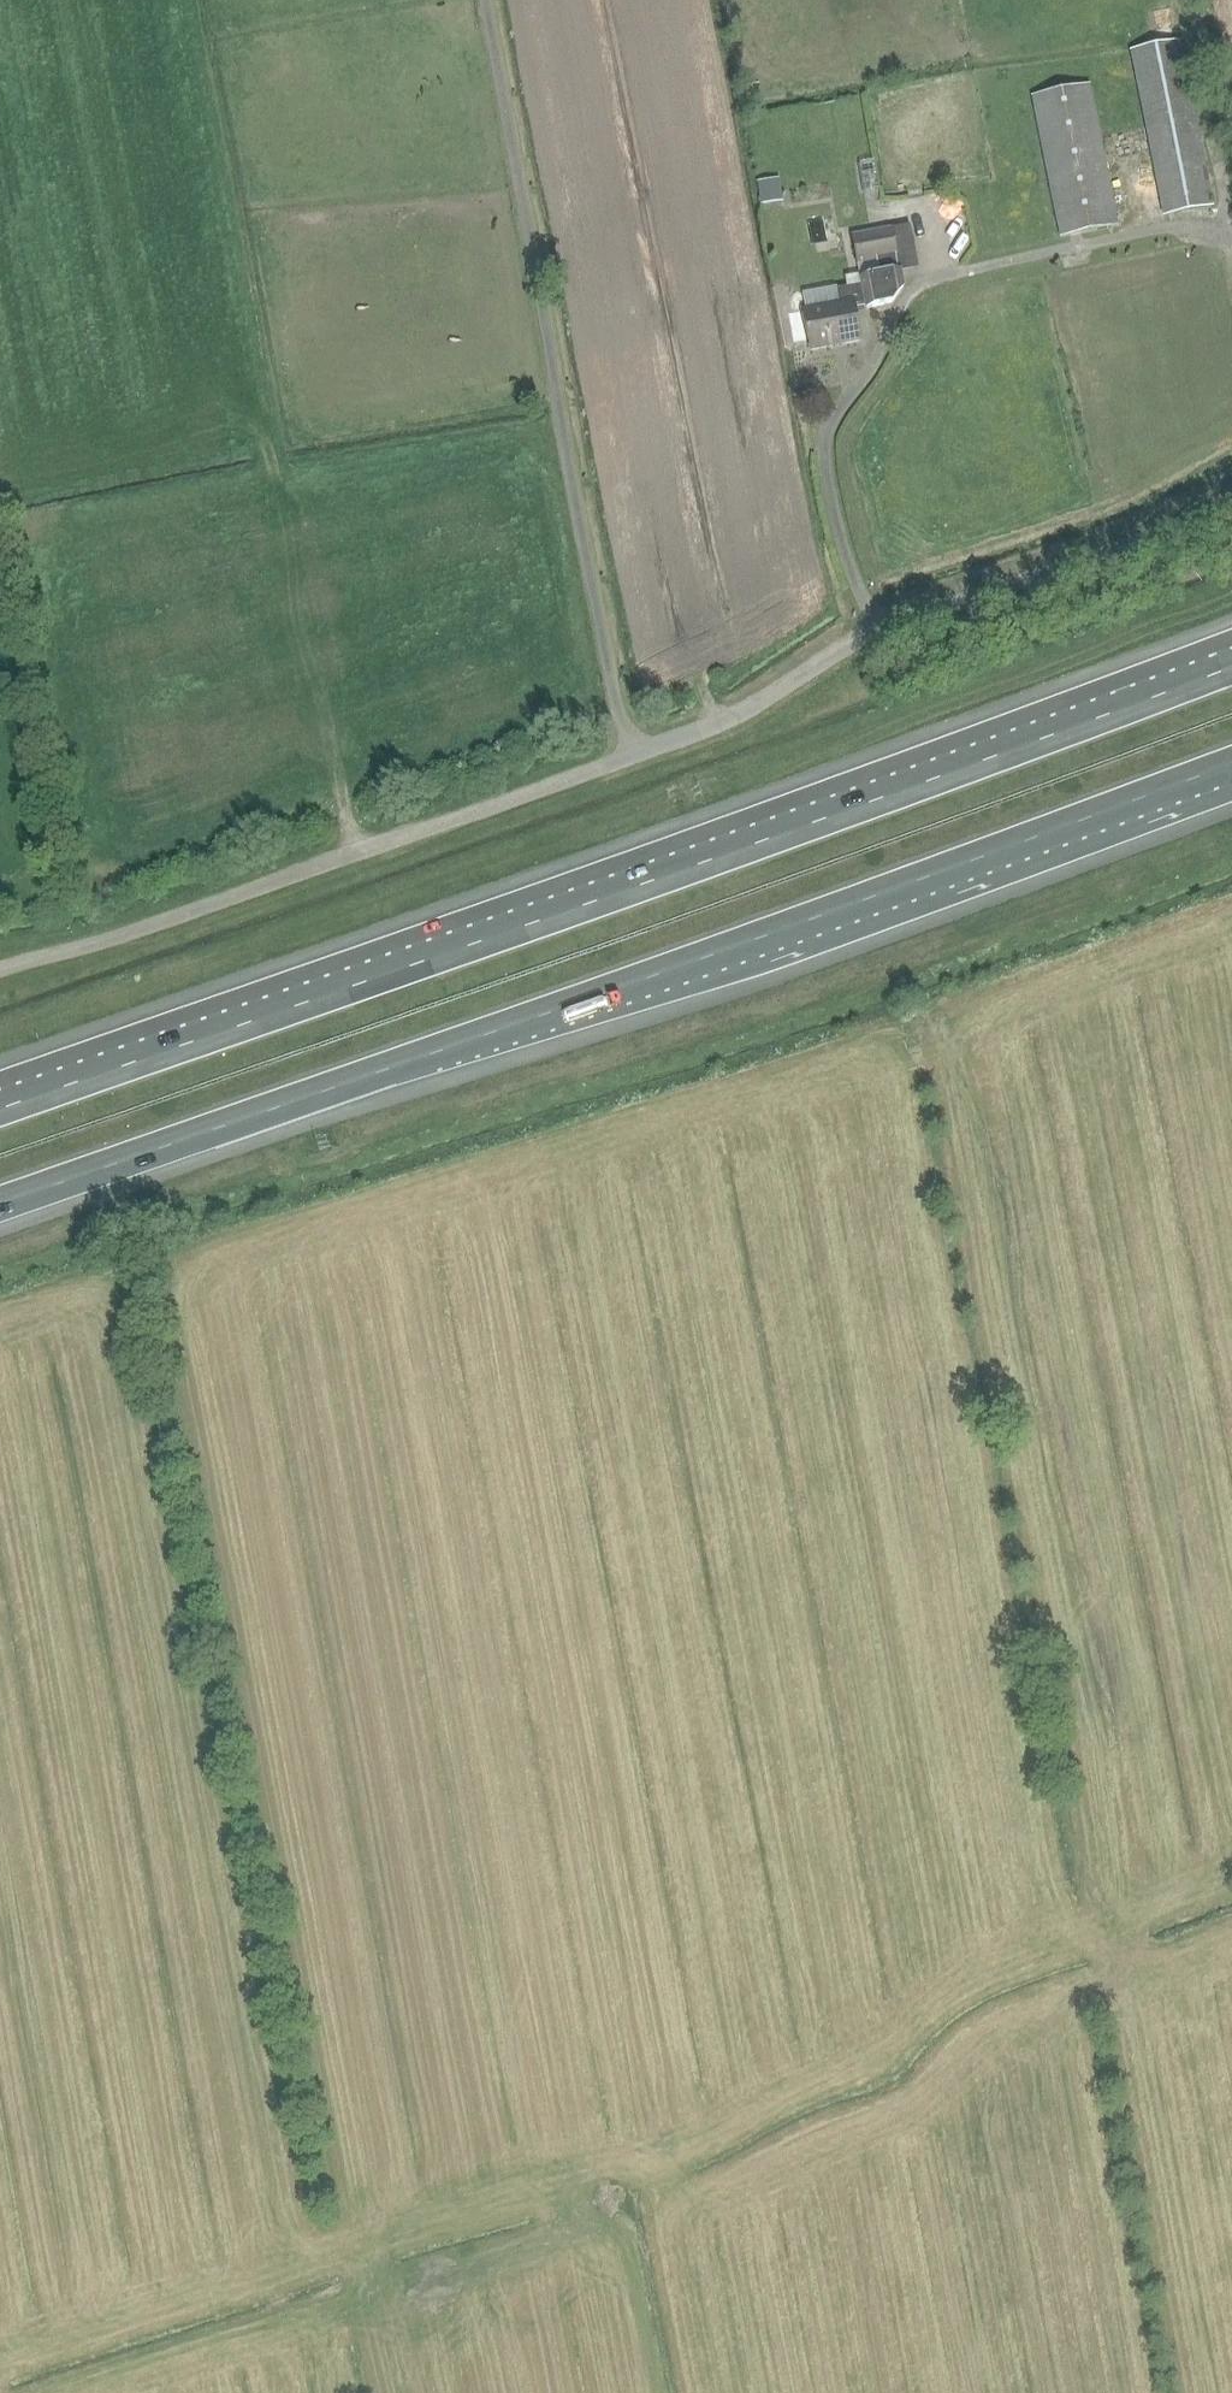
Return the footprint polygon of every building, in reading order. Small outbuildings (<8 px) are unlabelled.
[(1180,40),(1129,50),(1163,216),(1213,206),(1209,182),(1204,183),(1202,171),(1206,170),(1180,40)] [(1090,84),(1031,95),(1059,238),(1119,226),(1090,84)] [(779,178),(757,182),(760,198),(781,194),(779,178)] [(885,303),(885,302),(893,300),(907,280),(902,256),(898,257),(892,227),(851,235),(857,265),(877,261),(880,274),(860,278),(861,284),(836,289),(835,286),(801,293),(804,308),(802,308),(810,350),(860,340),(853,307),(865,305),(865,307),(885,303)]
